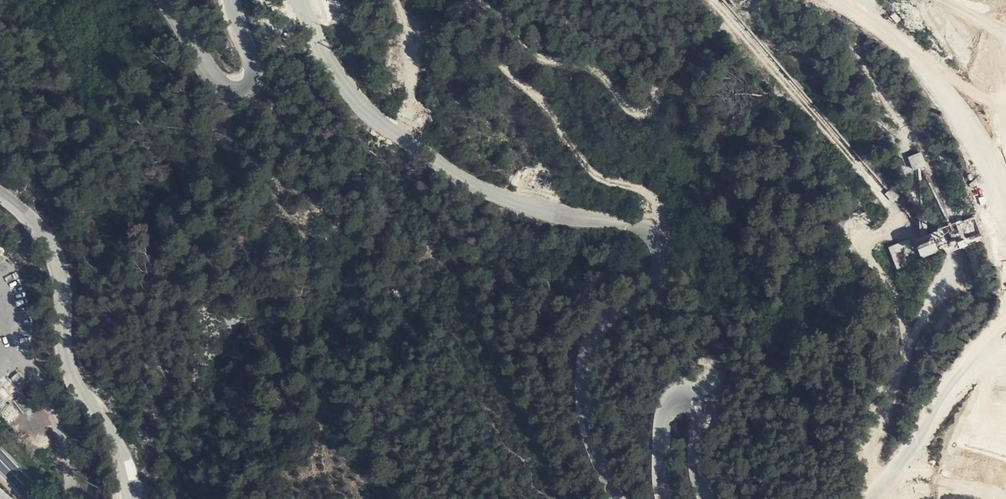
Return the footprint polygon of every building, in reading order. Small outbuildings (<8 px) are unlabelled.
[(922,149),(908,155),(914,169),(928,163),(922,149)] [(907,172),(895,176),(902,190),(913,185),(907,172)] [(979,234),(931,249),(932,254),(910,261),(916,277),(938,270),(939,273),(987,258),(979,234)] [(882,288),(892,288),(906,282),(897,262),(877,269),(882,288)]
